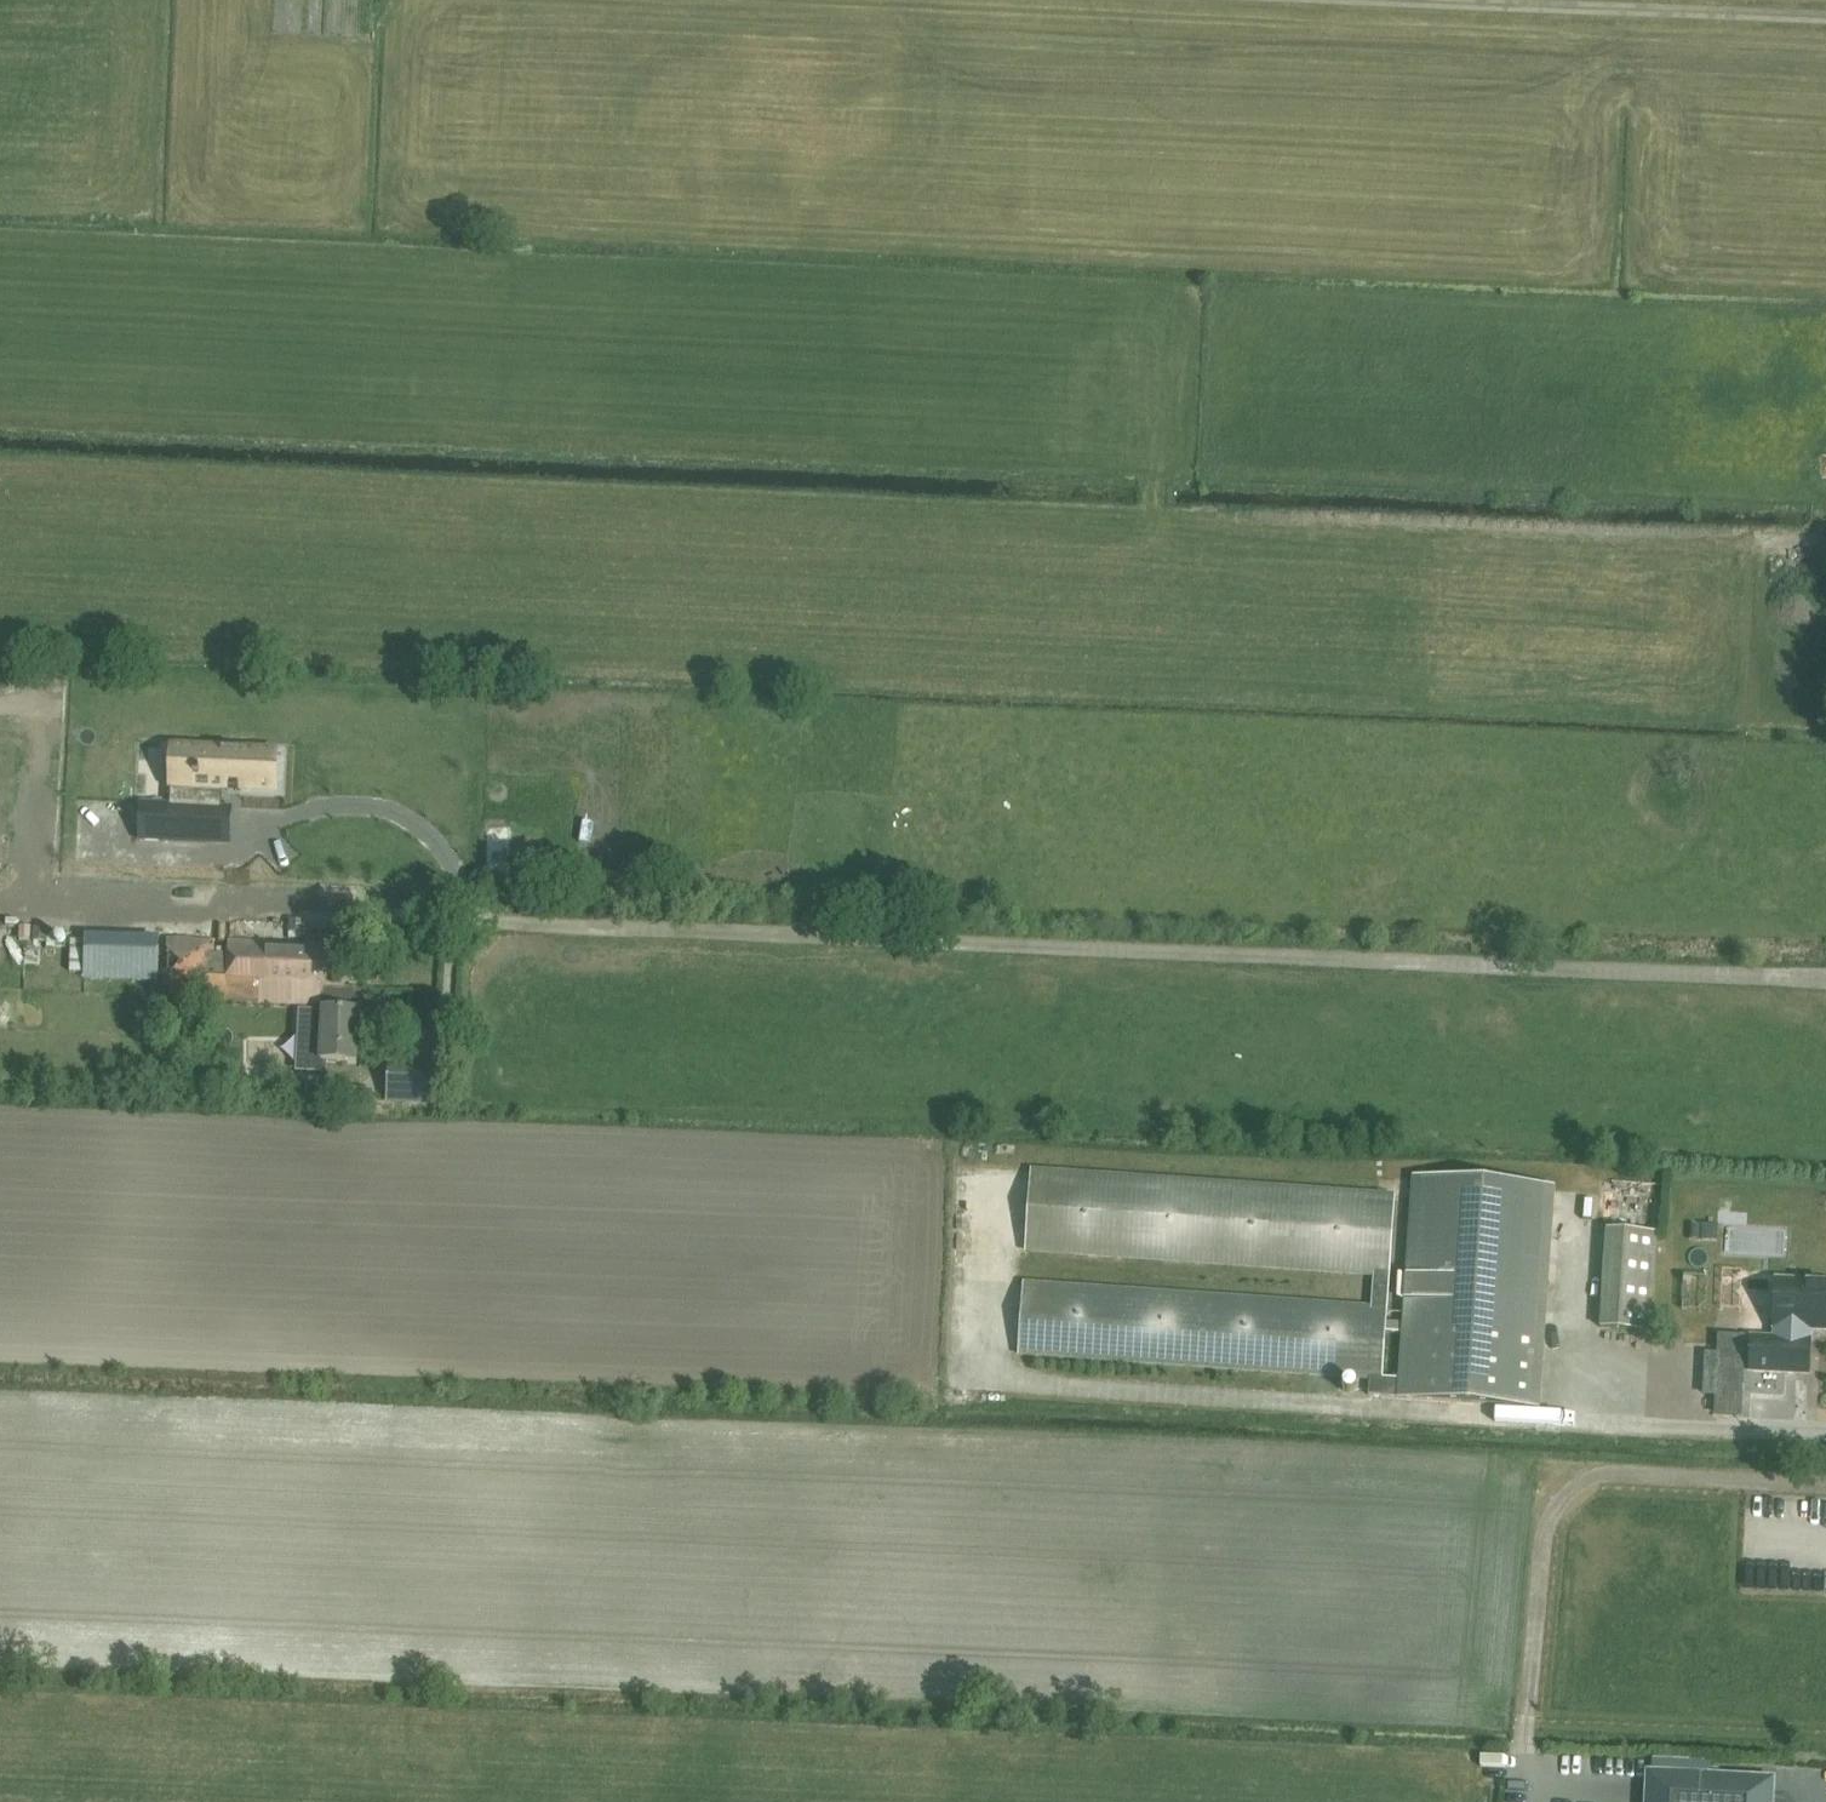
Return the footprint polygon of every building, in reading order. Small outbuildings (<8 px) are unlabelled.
[(139,805),(137,843),(230,848),(231,809),(221,809),(221,793),(276,796),(278,751),(171,747),(169,791),(170,791),(169,806),(139,805)] [(324,940),(323,944),(229,939),(228,952),(217,952),(218,938),(156,935),(153,997),(325,1007),(322,1061),(357,1063),(360,1013),(345,1012),(347,989),(348,989),(350,953),(342,952),(342,941),(324,940)] [(86,945),(82,992),(108,994),(111,966),(117,966),(119,948),(86,945)] [(1540,1408),(1543,1360),(1555,1177),(1415,1167),(1400,1398),(1540,1408)] [(1395,1195),(1031,1169),(1025,1252),(1374,1277),(1372,1307),(1024,1282),(1018,1356),(1370,1381),(1369,1396),(1399,1398),(1400,1378),(1382,1377),(1395,1195)] [(1789,1267),(1790,1229),(1732,1228),(1732,1253),(1759,1254),(1759,1266),(1789,1267)] [(1608,1232),(1602,1328),(1650,1331),(1656,1235),(1608,1232)] [(1749,1371),(1809,1374),(1810,1341),(1808,1341),(1808,1329),(1825,1330),(1825,1283),(1776,1280),(1773,1327),(1776,1327),(1775,1339),(1751,1338),(1749,1371)] [(1771,1782),(1710,1779),(1651,1776),(1650,1776),(1648,1801),(1770,1801),(1771,1782)]
